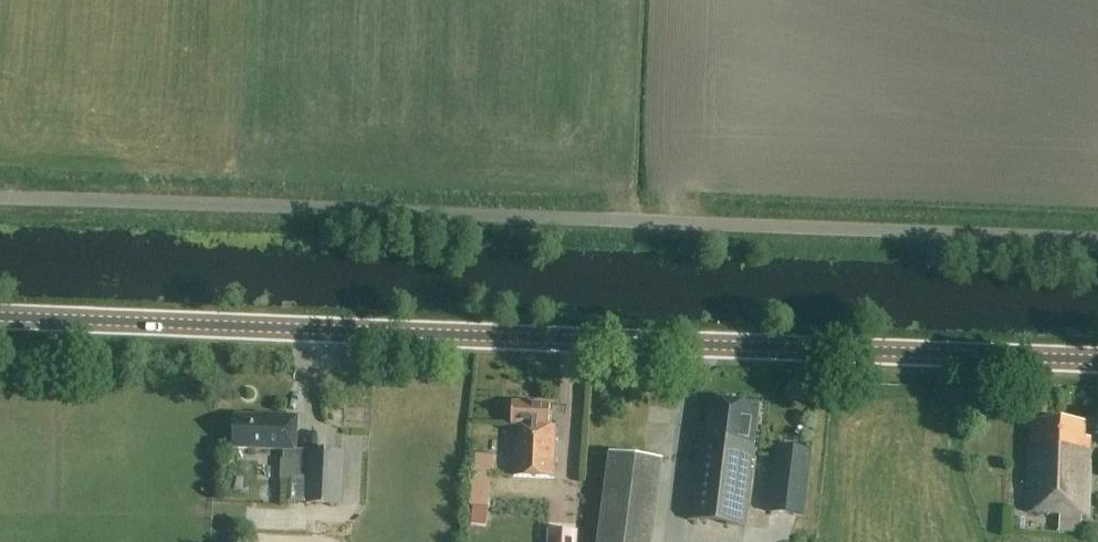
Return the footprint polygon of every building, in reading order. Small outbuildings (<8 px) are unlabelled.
[(756,444),(761,407),(710,401),(707,426),(700,426),(697,448),(699,448),(697,460),(696,460),(689,519),(748,527),(755,469),(753,469),(754,462),(756,462),(758,444),(756,444)] [(556,480),(558,426),(551,426),(552,405),(513,403),(512,427),(520,427),(520,439),(516,439),(514,478),(556,480)] [(307,506),(343,507),(345,452),(308,451),(296,450),(297,417),(234,414),(233,450),(284,452),(283,462),(296,462),(295,480),(308,481),(307,506)] [(1086,517),(1089,442),(1079,442),(1080,425),(1029,424),(1025,515),(1086,517)] [(802,515),(808,454),(779,451),(772,512),(802,515)] [(474,454),(468,522),(488,524),(495,455),(474,454)] [(665,461),(610,454),(598,541),(653,541),(665,461)] [(269,515),(269,487),(254,487),(254,514),(269,515)]
